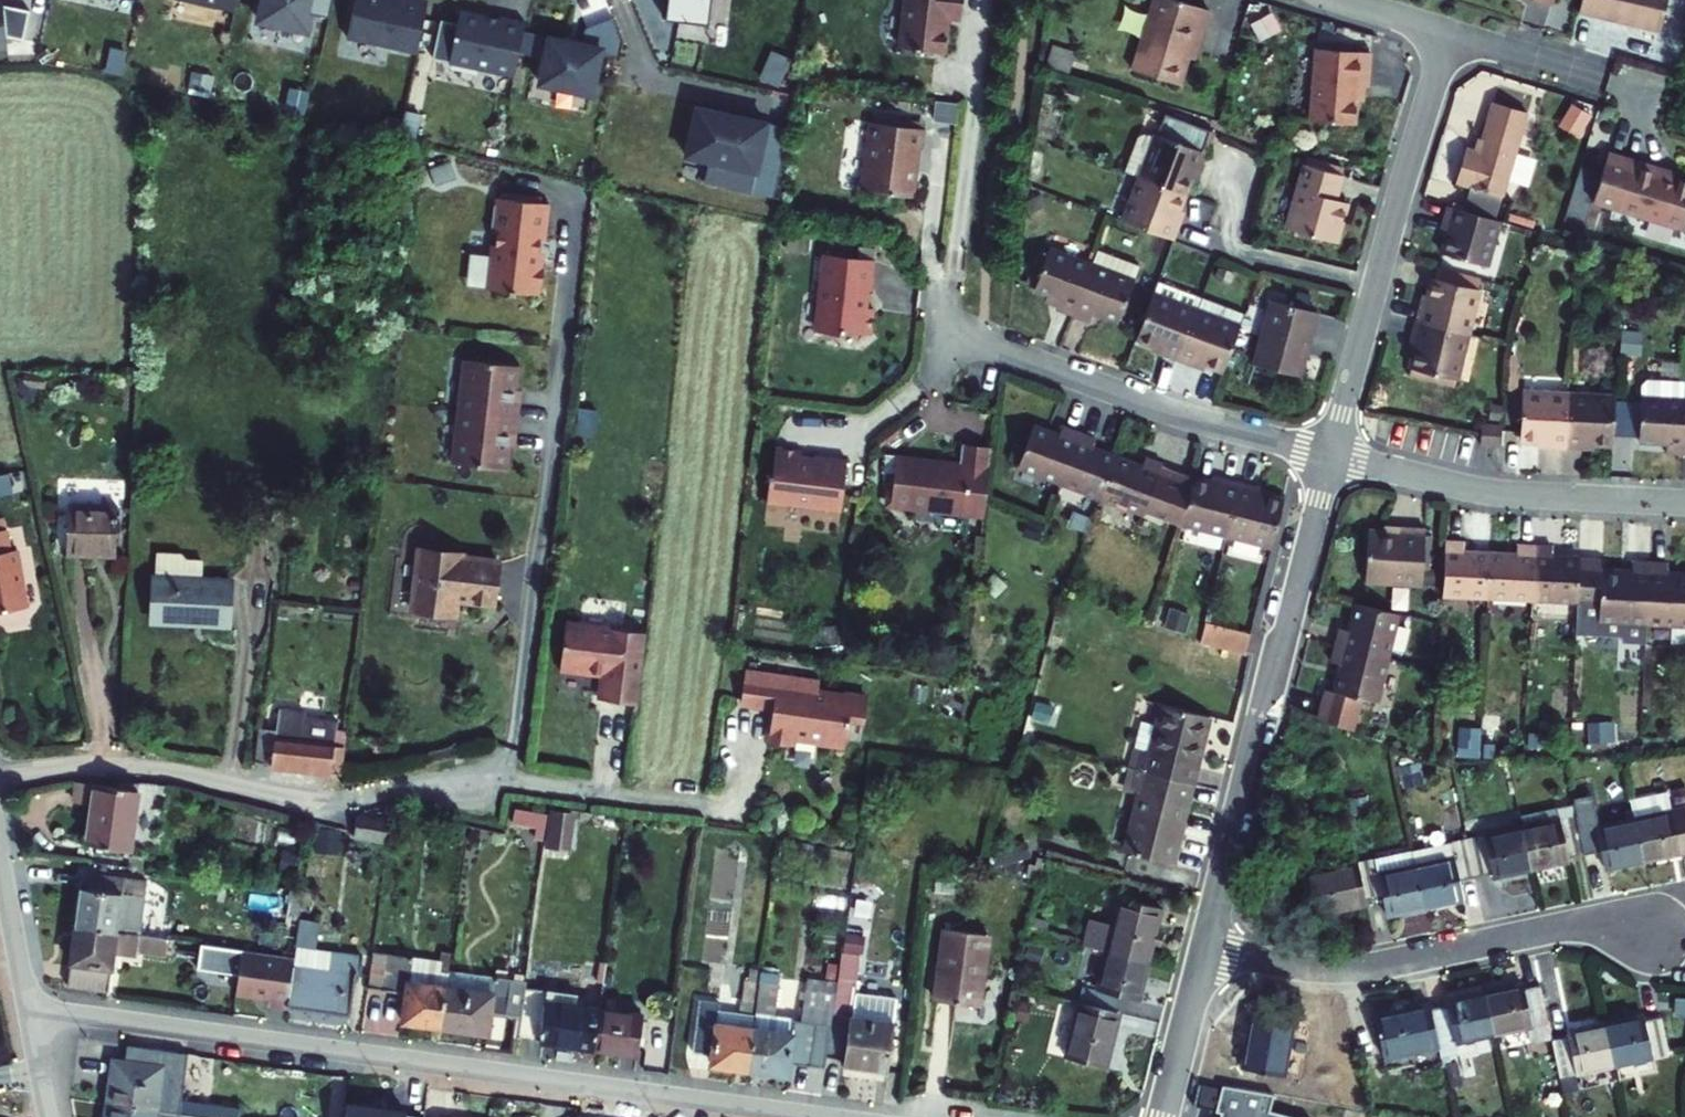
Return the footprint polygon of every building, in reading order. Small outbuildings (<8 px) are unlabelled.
[(234,11),(235,0),(181,0),(234,11)] [(331,0),(258,0),(254,23),(304,32),(307,14),(328,17),(331,0)] [(398,0),(353,0),(344,40),(414,54),(424,5),(398,0)] [(664,18),(708,22),(710,0),(667,0),(664,18)] [(893,46),(937,51),(941,14),(956,16),(958,0),(899,0),(893,46)] [(1171,0),(1152,0),(1131,71),(1180,86),(1197,28),(1202,30),(1208,11),(1171,0)] [(1669,0),(1583,0),(1580,12),(1662,31),(1669,0)] [(1141,28),(1148,8),(1131,2),(1124,23),(1141,28)] [(7,51),(5,40),(22,43),(29,14),(2,9),(2,6),(0,7),(0,52),(7,51)] [(499,19),(459,11),(456,24),(440,20),(432,59),(513,75),(524,22),(500,17),(499,19)] [(619,41),(609,18),(584,29),(581,44),(601,48),(600,51),(616,54),(619,41)] [(539,83),(591,94),(601,48),(548,37),(539,83)] [(1359,86),(1368,87),(1372,56),(1318,48),(1310,119),(1354,125),(1359,86)] [(960,98),(942,96),(939,117),(957,120),(960,98)] [(1475,148),(1463,144),(1453,178),(1467,182),(1500,192),(1524,107),(1490,98),(1475,148)] [(1581,134),(1594,109),(1572,99),(1560,124),(1581,134)] [(762,119),(690,102),(678,151),(706,157),(701,175),(746,186),(762,119)] [(1195,174),(1208,132),(1157,113),(1133,179),(1177,195),(1186,171),(1195,174)] [(922,127),(867,121),(864,141),(862,189),(912,194),(913,147),(920,148),(922,127)] [(1607,152),(1590,202),(1681,232),(1684,221),(1684,184),(1658,175),(1660,170),(1607,152)] [(1327,196),(1335,171),(1297,161),(1279,225),(1330,239),(1341,200),(1327,196)] [(1178,222),(1169,218),(1177,195),(1133,179),(1119,222),(1170,242),(1178,222)] [(1467,182),(1460,207),(1493,216),(1500,192),(1467,182)] [(555,202),(506,193),(505,204),(501,203),(497,230),(502,231),(495,288),(543,293),(548,268),(544,260),(547,236),(551,236),(555,202)] [(1460,207),(1444,203),(1438,223),(1447,226),(1439,254),(1448,256),(1480,265),(1483,266),(1497,217),(1493,216),(1460,207)] [(1071,308),(1091,257),(1047,241),(1031,281),(1054,289),(1050,300),(1071,308)] [(864,305),(869,288),(873,257),(821,250),(816,285),(815,323),(820,329),(838,331),(868,332),(871,306),(864,305)] [(1480,265),(1448,256),(1446,261),(1452,263),(1449,271),(1476,279),(1480,265)] [(1117,313),(1133,273),(1091,257),(1071,308),(1086,313),(1091,303),(1117,313)] [(1449,271),(1435,267),(1432,280),(1476,293),(1480,279),(1476,279),(1449,271)] [(1414,303),(1409,319),(1465,335),(1476,293),(1432,280),(1424,306),(1414,303)] [(1178,358),(1197,306),(1151,290),(1135,332),(1157,341),(1155,349),(1178,358)] [(1263,298),(1247,363),(1294,375),(1310,310),(1263,298)] [(1217,363),(1232,319),(1197,306),(1178,358),(1185,361),(1189,352),(1217,363)] [(1465,335),(1409,319),(1405,334),(1414,337),(1405,370),(1452,383),(1465,335)] [(520,364),(471,358),(465,410),(459,461),(509,466),(513,432),(520,433),(524,398),(517,397),(520,364)] [(1452,383),(1405,370),(1403,377),(1450,390),(1452,383)] [(1639,378),(1638,396),(1681,399),(1682,381),(1639,378)] [(1545,447),(1562,448),(1565,393),(1517,390),(1514,438),(1546,440),(1545,447)] [(1565,393),(1562,448),(1578,449),(1579,441),(1609,443),(1610,436),(1612,395),(1565,393)] [(1612,395),(1610,436),(1635,438),(1638,396),(1612,395)] [(1678,451),(1681,399),(1638,396),(1635,438),(1661,440),(1660,450),(1678,451)] [(1055,485),(1073,437),(1056,431),(1054,436),(1026,425),(1010,469),(1055,485)] [(1089,443),(1073,437),(1055,485),(1097,499),(1113,457),(1087,447),(1089,443)] [(985,513),(988,494),(993,446),(964,442),(961,460),(898,452),(887,496),(892,502),(985,513)] [(763,497),(837,509),(843,457),(798,454),(798,448),(772,445),(766,473),(763,497)] [(1146,468),(1114,456),(1113,457),(1097,499),(1146,518),(1150,509),(1178,519),(1186,485),(1163,474),(1165,469),(1148,463),(1146,468)] [(15,491),(11,468),(0,470),(0,494),(15,491)] [(1237,480),(1222,476),(1220,482),(1189,474),(1186,485),(1178,519),(1224,531),(1237,480)] [(1253,484),(1237,480),(1224,531),(1267,542),(1278,497),(1252,490),(1253,484)] [(117,555),(120,496),(60,494),(59,542),(95,544),(95,554),(117,555)] [(5,518),(0,519),(0,597),(25,593),(15,537),(8,537),(5,518)] [(1366,578),(1424,582),(1427,526),(1397,525),(1397,529),(1369,528),(1366,578)] [(1462,535),(1445,534),(1442,589),(1484,591),(1486,549),(1462,547),(1462,535)] [(1486,549),(1484,591),(1530,594),(1533,541),(1516,540),(1516,550),(1486,549)] [(1575,596),(1577,554),(1549,553),(1549,542),(1533,541),(1530,594),(1575,596)] [(1599,555),(1577,554),(1575,596),(1574,612),(1574,629),(1618,631),(1617,637),(1645,638),(1646,615),(1649,556),(1631,555),(1631,567),(1598,565),(1599,555)] [(1649,556),(1646,615),(1684,617),(1684,569),(1665,568),(1666,557),(1649,556)] [(232,624),(235,576),(152,574),(150,620),(232,624)] [(451,585),(451,581),(418,577),(411,634),(443,640),(445,626),(494,632),(499,590),(451,585)] [(1384,651),(1395,606),(1349,596),(1344,620),(1331,617),(1326,638),(1384,651)] [(1244,628),(1203,618),(1198,638),(1239,649),(1244,628)] [(642,706),(651,635),(628,632),(624,628),(570,626),(565,671),(591,674),(595,669),(612,672),(609,702),(642,706)] [(1311,711),(1367,718),(1384,651),(1326,638),(1321,659),(1333,661),(1326,689),(1317,687),(1311,711)] [(781,673),(744,668),(739,700),(768,705),(772,701),(778,709),(769,717),(765,742),(785,745),(791,737),(843,747),(847,718),(863,720),(866,697),(825,696),(817,690),(805,688),(806,677),(791,675),(790,686),(779,684),(781,673)] [(791,675),(781,673),(779,684),(790,686),(791,675)] [(819,679),(806,677),(805,688),(817,690),(819,679)] [(1184,784),(1200,717),(1153,706),(1142,754),(1133,751),(1129,772),(1184,784)] [(328,716),(327,725),(255,720),(249,762),(344,768),(347,742),(336,742),(338,717),(328,716)] [(1147,729),(1131,726),(1125,750),(1133,751),(1142,754),(1147,729)] [(1119,855),(1165,865),(1184,784),(1129,772),(1124,793),(1133,796),(1119,855)] [(125,783),(124,789),(84,783),(81,802),(99,805),(93,844),(135,851),(146,785),(125,783)] [(1632,794),(1634,811),(1672,806),(1670,790),(1632,794)] [(578,812),(579,806),(555,803),(551,830),(557,831),(560,809),(578,812)] [(578,812),(560,809),(557,831),(575,834),(578,812)] [(1684,846),(1677,809),(1625,820),(1635,862),(1672,854),(1671,849),(1684,846)] [(1514,828),(1511,811),(1459,822),(1470,876),(1522,869),(1514,828)] [(1589,827),(1585,814),(1569,817),(1576,854),(1592,851),(1597,869),(1635,862),(1625,820),(1589,827)] [(1576,854),(1569,817),(1514,828),(1522,869),(1560,862),(1559,858),(1576,854)] [(390,847),(392,826),(356,821),(353,841),(390,847)] [(1442,841),(1444,854),(1407,862),(1415,905),(1453,897),(1450,880),(1470,876),(1462,838),(1442,841)] [(1366,853),(1367,856),(1351,859),(1359,899),(1373,896),(1377,912),(1415,905),(1407,862),(1403,845),(1366,853)] [(1359,899),(1351,859),(1297,870),(1304,911),(1359,899)] [(999,874),(986,871),(984,885),(997,887),(999,874)] [(93,888),(87,887),(81,924),(175,937),(176,928),(152,925),(151,929),(144,928),(151,880),(95,872),(93,888)] [(297,947),(305,890),(293,888),(284,954),(296,956),(297,947)] [(1160,905),(1120,895),(1106,950),(1130,956),(1147,961),(1160,905)] [(175,937),(81,924),(72,987),(113,992),(117,967),(119,953),(129,954),(142,955),(143,951),(173,955),(175,937)] [(864,931),(845,929),(838,979),(837,986),(856,989),(864,931)] [(988,933),(943,929),(933,999),(979,1006),(988,933)] [(328,969),(330,952),(297,947),(296,956),(295,965),(328,969)] [(1106,950),(1095,947),(1082,1002),(1122,1012),(1131,974),(1126,973),(1130,956),(1106,950)] [(284,954),(244,948),(238,995),(271,999),(271,1005),(289,1007),(295,965),(296,956),(284,954)] [(352,1015),(364,956),(330,952),(328,969),(295,965),(289,1007),(352,1015)] [(128,968),(129,954),(119,953),(117,967),(128,968)] [(412,970),(414,958),(375,953),(370,989),(408,995),(405,1020),(446,1025),(451,989),(453,971),(455,956),(442,953),(439,975),(412,970)] [(214,989),(235,989),(234,969),(213,969),(214,989)] [(453,971),(451,989),(496,995),(498,977),(453,971)] [(799,1019),(796,1034),(754,1029),(749,1070),(791,1076),(793,1063),(826,1067),(828,1056),(837,986),(838,979),(812,976),(805,1020),(799,1019)] [(498,977),(496,995),(451,989),(446,1025),(445,1028),(490,1034),(492,1014),(525,1018),(529,987),(530,981),(498,977)] [(749,979),(744,1002),(741,1017),(756,1018),(757,1010),(760,981),(749,979)] [(776,1013),(780,984),(760,981),(757,1010),(776,1013)] [(1517,985),(1482,993),(1491,1034),(1527,1027),(1531,1045),(1547,1042),(1536,986),(1518,990),(1517,985)] [(856,989),(837,986),(828,1056),(847,1059),(847,1064),(888,1070),(898,995),(856,989)] [(550,1001),(552,990),(529,987),(525,1018),(522,1038),(598,1047),(603,1009),(550,1001)] [(1491,1034),(1482,993),(1447,1000),(1448,1004),(1429,1008),(1437,1045),(1439,1056),(1459,1052),(1456,1041),(1491,1034)] [(721,1024),(723,1004),(703,1001),(696,1052),(715,1055),(714,1065),(749,1070),(754,1029),(737,1027),(721,1024)] [(1122,1012),(1082,1002),(1068,1057),(1103,1066),(1107,1048),(1112,1049),(1122,1012)] [(1429,1008),(1429,1003),(1373,1014),(1382,1056),(1437,1045),(1429,1008)] [(643,1053),(649,1015),(603,1009),(598,1047),(643,1053)] [(799,1016),(776,1013),(757,1010),(756,1018),(754,1029),(796,1034),(799,1019),(799,1016)] [(1064,1012),(1053,1048),(1063,1050),(1073,1015),(1064,1012)] [(1274,1076),(1282,1020),(1241,1015),(1234,1070),(1274,1076)] [(756,1018),(741,1017),(739,1016),(737,1027),(754,1029),(756,1018)] [(1661,1018),(1603,1026),(1611,1067),(1669,1055),(1661,1018)] [(1603,1026),(1547,1042),(1554,1080),(1611,1067),(1603,1026)] [(111,1063),(104,1108),(178,1116),(243,1116),(244,1113),(190,1107),(166,1102),(174,1052),(126,1046),(123,1064),(111,1063)] [(1272,1113),(1276,1099),(1224,1090),(1217,1113),(1223,1114),(1222,1116),(1286,1116),(1272,1113)] [(340,1116),(406,1116),(406,1104),(341,1101),(340,1116)] [(104,1108),(103,1116),(178,1116),(104,1108)]
